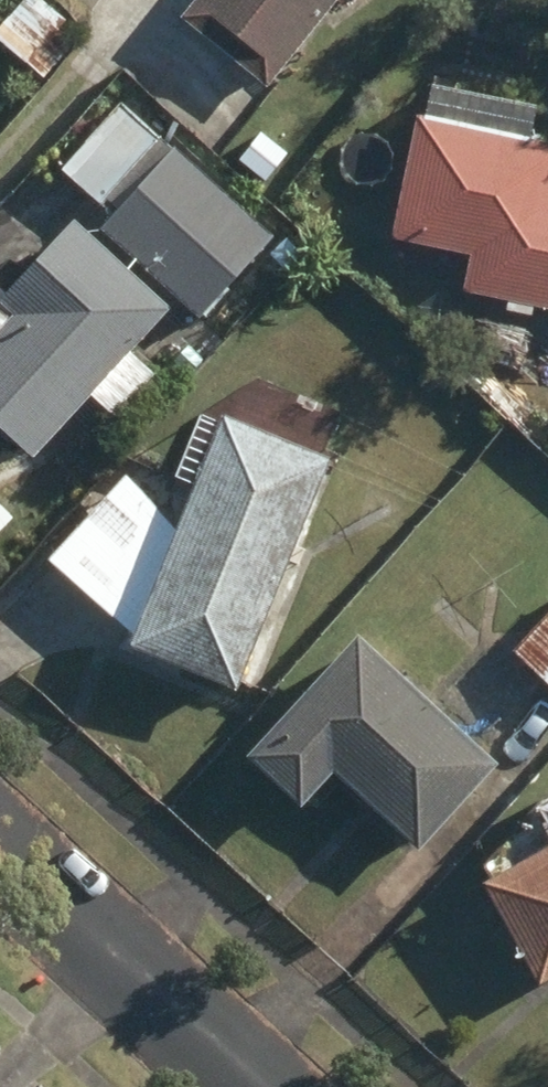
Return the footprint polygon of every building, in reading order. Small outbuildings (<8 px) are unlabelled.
[(45,82),(76,41),(62,30),(66,25),(33,0),(25,0),(0,32),(0,45),(45,82)] [(268,90),(341,0),(204,0),(185,23),(268,90)] [(354,10),(362,0),(342,0),(354,10)] [(547,316),(547,155),(530,152),(538,113),(429,91),(422,130),(414,129),(391,244),(473,260),(465,299),(547,316)] [(63,175),(102,210),(159,145),(122,112),(63,175)] [(103,234),(198,324),(272,245),(176,156),(103,234)] [(75,229),(7,304),(0,297),(0,435),(33,465),(170,316),(75,229)] [(493,352),(519,359),(526,335),(500,328),(493,352)] [(133,653),(237,697),(331,467),(227,424),(133,653)] [(331,780),(420,859),(496,772),(427,710),(465,668),(398,610),(361,652),(356,647),(247,769),(300,816),(331,780)] [(547,691),(547,622),(514,659),(547,691)] [(547,853),(547,812),(534,820),(528,834),(536,849),(547,853)] [(537,993),(547,987),(547,859),(484,894),(537,993)]
